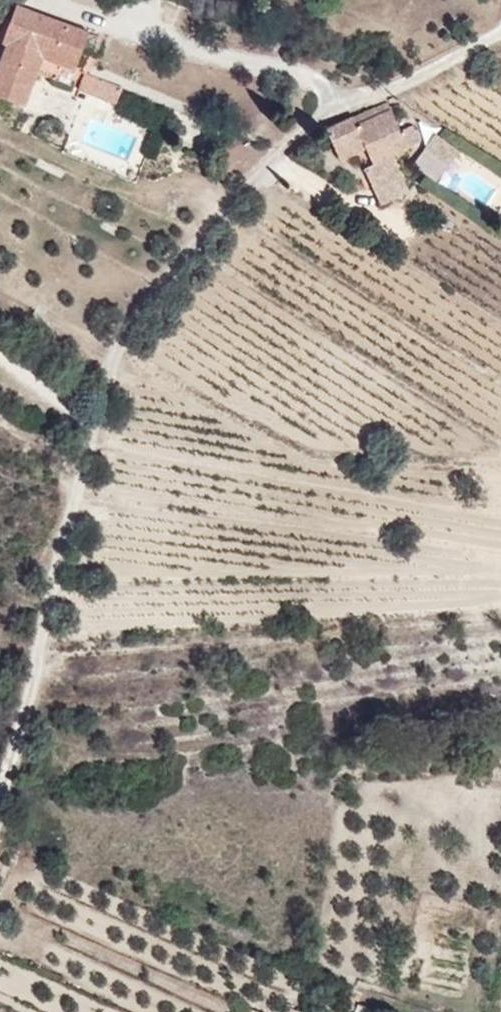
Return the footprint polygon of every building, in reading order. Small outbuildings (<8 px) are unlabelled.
[(40,0),(20,0),(0,92),(0,94),(44,114),(105,35),(40,0)] [(428,167),(406,107),(331,136),(390,197),(428,167)]
